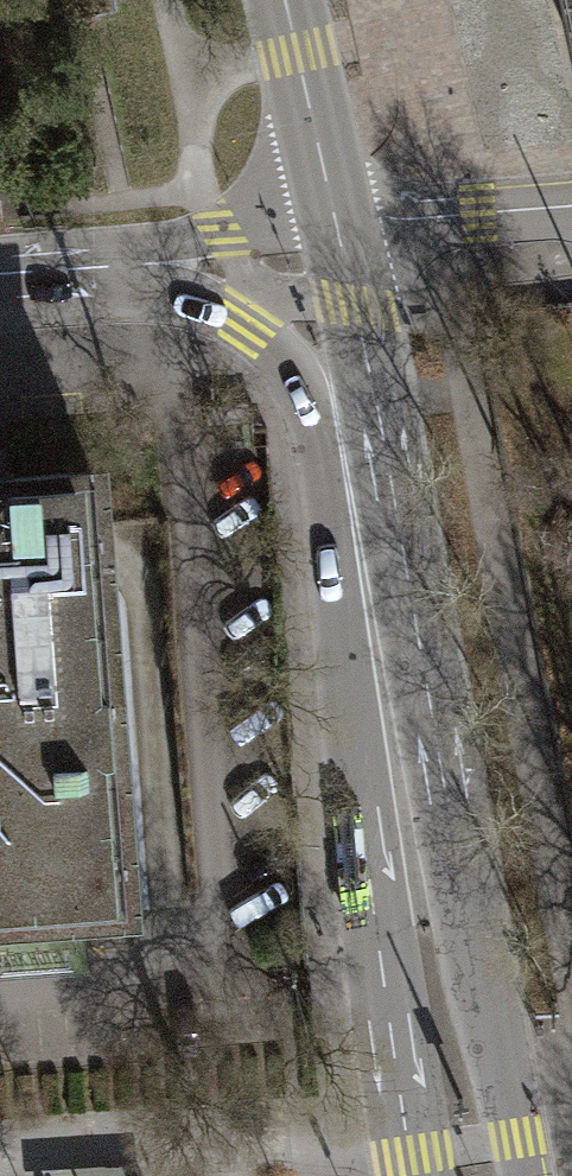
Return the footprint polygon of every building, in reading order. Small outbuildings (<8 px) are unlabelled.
[(15,906),(16,924),(49,922),(48,904),(79,902),(121,900),(94,474),(0,480),(0,907),(15,906)] [(48,904),(49,922),(16,924),(15,906),(0,907),(0,969),(89,963),(79,902),(48,904)]
